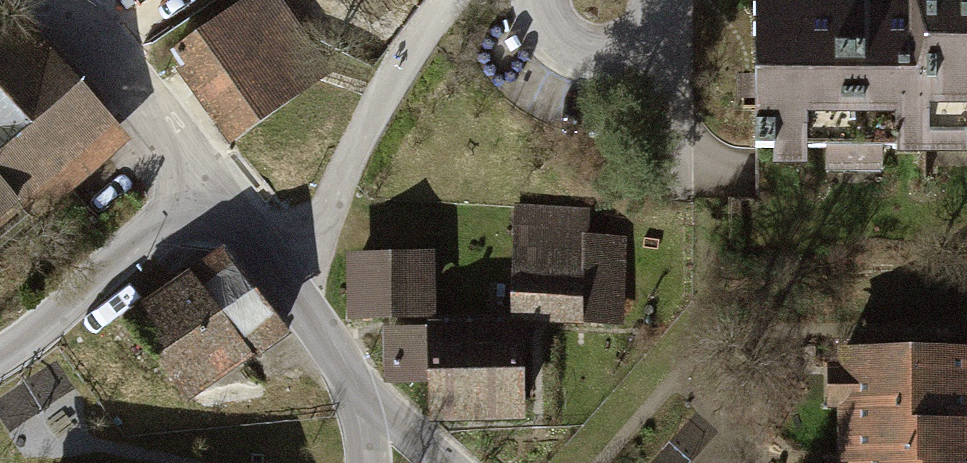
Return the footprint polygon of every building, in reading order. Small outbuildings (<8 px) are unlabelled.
[(168,49),(231,139),(319,78),(265,0),(246,0),(168,49)] [(925,123),(925,0),(753,0),(751,66),(764,71),(763,93),(750,109),(752,143),(925,145),(925,123)] [(925,123),(952,123),(963,136),(966,135),(966,0),(925,0),(925,123)] [(103,121),(17,21),(0,35),(0,210),(103,121)] [(585,210),(515,204),(507,312),(577,317),(585,210)] [(591,230),(588,319),(627,320),(630,231),(591,230)] [(417,250),(355,251),(356,314),(417,313),(417,250)] [(223,255),(128,320),(180,395),(275,330),(223,255)] [(517,329),(390,327),(389,370),(427,370),(426,412),(515,414),(517,329)] [(851,353),(851,401),(839,401),(840,456),(855,455),(855,462),(966,462),(966,352),(851,353)]
